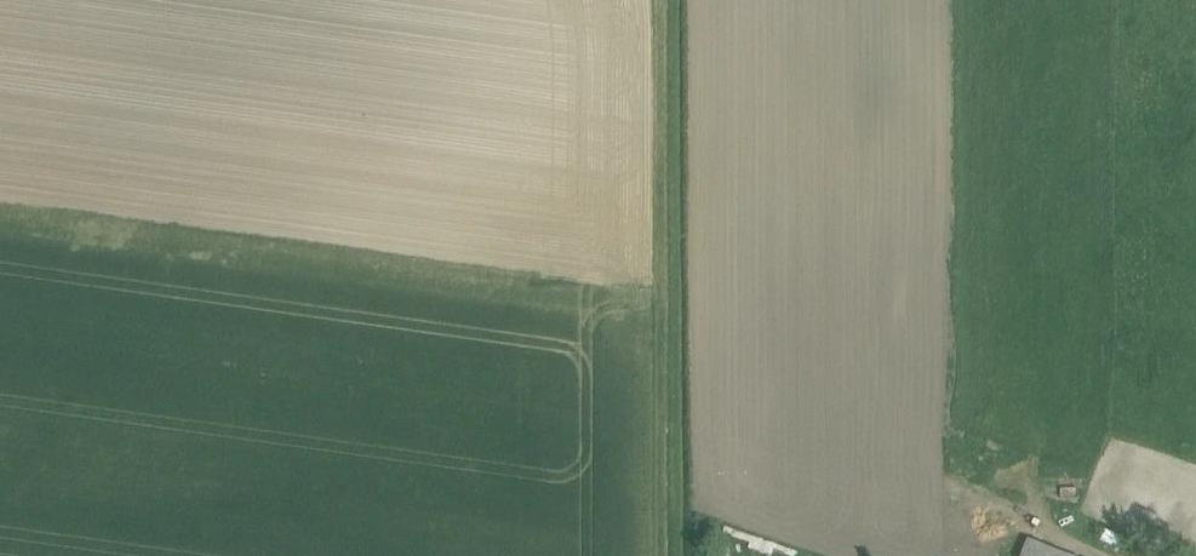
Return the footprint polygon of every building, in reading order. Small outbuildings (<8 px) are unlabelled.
[(1028,540),(1022,555),(1070,555),(1028,540)]
